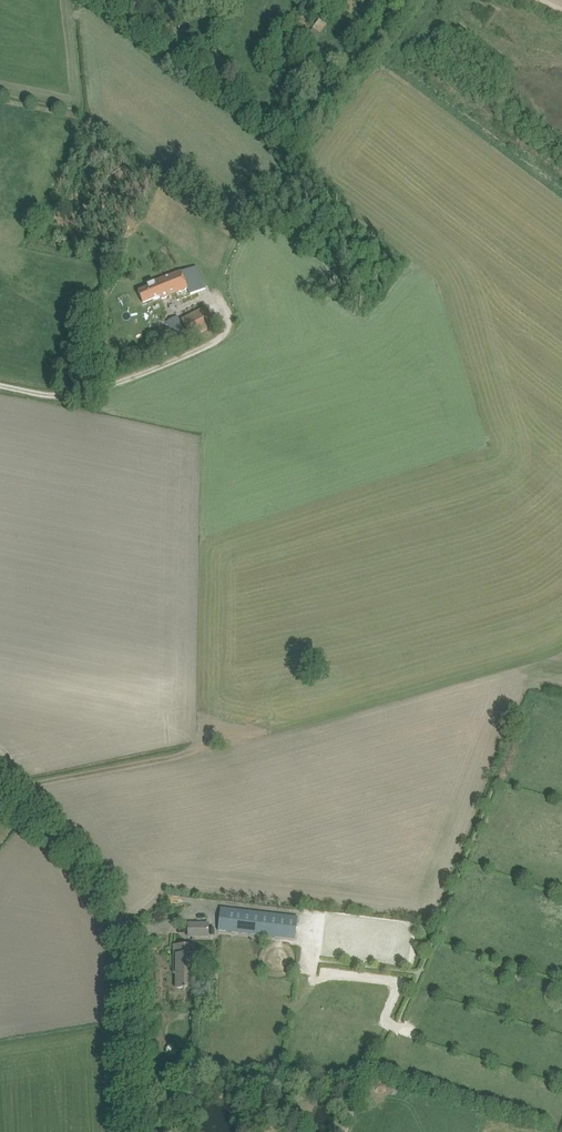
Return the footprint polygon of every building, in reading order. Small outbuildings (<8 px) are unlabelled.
[(148,287),(138,291),(143,304),(161,297),(162,299),(176,293),(188,288),(191,295),(206,289),(203,282),(197,266),(182,272),(181,271),(154,281),(154,283),(148,285),(148,287)] [(191,338),(215,325),(206,307),(182,319),(191,338)] [(179,344),(189,339),(177,316),(167,321),(179,344)] [(295,940),(298,917),(221,908),(218,930),(295,940)] [(188,935),(209,936),(209,923),(189,923),(188,935)] [(193,988),(194,946),(174,946),(174,967),(177,967),(177,988),(193,988)]
